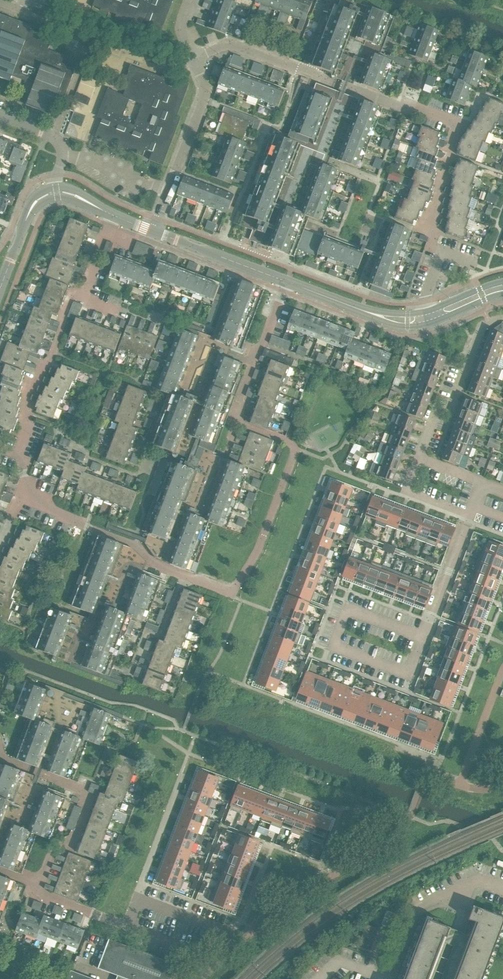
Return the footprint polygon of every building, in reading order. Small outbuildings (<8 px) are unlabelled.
[(146,30),(159,35),(172,0),(95,0),(92,7),(93,8),(94,6),(101,8),(100,10),(109,14),(110,12),(116,14),(116,16),(124,20),(125,17),(132,20),(131,22),(140,26),(142,20),(149,22),(146,30)] [(237,4),(235,3),(234,4),(225,0),(217,0),(215,7),(233,14),(237,4)] [(267,0),(256,0),(255,3),(260,5),(257,14),(261,16),(267,0)] [(279,0),(267,0),(261,16),(266,18),(270,8),(275,10),(279,0)] [(290,0),(279,0),(275,10),(280,12),(277,22),(281,24),(290,0)] [(301,0),(290,0),(281,24),(286,25),(289,16),(295,18),(301,0)] [(312,3),(303,0),(301,0),(295,18),(300,20),(296,29),(301,31),(312,3)] [(377,46),(389,15),(352,1),(348,11),(337,7),(333,17),(335,18),(331,28),(329,27),(314,67),(380,92),(391,61),(389,60),(380,57),(380,54),(383,48),(377,46)] [(229,24),(233,14),(215,7),(211,17),(229,24)] [(34,31),(35,27),(0,14),(0,78),(10,82),(12,75),(29,30),(33,32),(34,31)] [(331,28),(335,18),(333,17),(327,15),(326,18),(324,17),(323,17),(322,16),(321,16),(316,30),(317,30),(318,31),(319,31),(320,31),(321,32),(323,25),(329,27),(331,28)] [(225,35),(229,24),(211,17),(207,28),(225,35)] [(435,42),(439,31),(420,24),(416,35),(435,42)] [(63,102),(78,61),(48,50),(52,38),(34,31),(33,32),(29,30),(12,75),(34,84),(26,105),(50,114),(56,99),(63,102)] [(431,51),(435,42),(416,35),(413,44),(431,51)] [(313,52),(318,38),(314,36),(309,50),(313,52)] [(387,50),(391,39),(387,37),(383,48),(387,50)] [(427,62),(431,51),(413,44),(409,55),(427,62)] [(484,68),(488,57),(469,50),(465,61),(484,68)] [(411,62),(391,55),(389,60),(391,61),(409,68),(411,62)] [(480,78),(484,68),(465,61),(462,71),(480,78)] [(284,91),(278,89),(214,65),(211,74),(220,78),(217,87),(277,110),(284,91)] [(152,152),(149,160),(162,165),(180,117),(176,115),(186,89),(188,84),(171,78),(170,82),(131,67),(126,80),(130,81),(124,96),(109,90),(99,114),(103,116),(95,138),(96,138),(97,136),(104,138),(103,140),(112,144),(112,142),(119,144),(119,146),(127,150),(128,148),(135,150),(134,152),(143,156),(145,150),(152,152)] [(476,88),(480,78),(462,71),(458,80),(458,81),(472,86),(471,86),(476,88)] [(470,91),(471,86),(472,86),(458,81),(458,80),(453,78),(449,89),(470,97),(472,92),(470,91)] [(358,168),(381,108),(344,94),(341,102),(337,101),(340,93),(316,83),(314,89),(313,89),(311,93),(307,103),(301,101),(298,111),(303,113),(296,134),(290,131),(287,140),(277,136),(255,196),(249,194),(238,225),(253,230),(250,238),(253,240),(253,241),(265,246),(270,248),(288,255),(302,217),(303,215),(320,222),(339,171),(327,167),(328,165),(330,158),(358,168)] [(469,101),(470,97),(449,89),(445,99),(464,106),(466,100),(469,101)] [(489,98),(488,103),(486,102),(483,109),(501,115),(502,116),(502,104),(489,98)] [(261,121),(224,107),(222,112),(226,113),(222,124),(245,132),(249,122),(254,124),(252,128),(258,130),(261,121)] [(497,125),(501,115),(483,109),(482,112),(479,111),(477,117),(495,124),(497,125)] [(491,134),(495,124),(477,117),(476,121),(473,120),(471,127),(489,133),(491,134)] [(245,132),(222,124),(218,134),(227,138),(228,137),(241,142),(245,132)] [(438,137),(439,133),(421,126),(417,137),(420,138),(438,145),(437,146),(442,148),(444,147),(446,143),(439,140),(440,138),(438,137)] [(485,143),(489,133),(471,127),(470,130),(467,129),(465,135),(483,142),(485,143)] [(479,152),(483,142),(465,135),(464,139),(461,138),(459,144),(479,152)] [(242,154),(246,144),(241,142),(228,137),(227,138),(224,147),(242,154)] [(27,152),(19,149),(20,145),(12,142),(11,144),(7,143),(8,141),(2,138),(1,140),(0,140),(0,155),(2,156),(3,153),(11,156),(9,160),(18,163),(11,180),(20,183),(28,162),(24,161),(27,152)] [(436,148),(437,146),(438,145),(420,138),(416,148),(418,149),(436,155),(436,157),(441,159),(443,158),(444,153),(438,151),(439,149),(436,148)] [(475,162),(479,152),(459,144),(457,150),(459,151),(457,155),(475,162)] [(239,164),(242,154),(224,147),(220,157),(239,164)] [(435,159),(436,157),(436,155),(418,149),(415,159),(417,159),(435,166),(434,168),(439,169),(441,168),(443,164),(436,162),(437,160),(435,159)] [(235,174),(239,164),(220,157),(216,167),(235,174)] [(433,170),(434,168),(435,166),(417,159),(413,169),(416,170),(433,177),(436,171),(433,170)] [(475,177),(478,166),(460,160),(459,164),(457,163),(454,169),(475,177)] [(231,184),(235,174),(216,167),(212,177),(231,184)] [(471,186),(475,177),(454,169),(452,175),(454,176),(453,179),(471,186)] [(432,180),(433,177),(416,170),(412,180),(414,181),(432,188),(434,181),(432,180)] [(187,199),(194,180),(184,176),(177,195),(187,199)] [(470,197),(473,187),(471,186),(453,179),(451,186),(453,187),(452,189),(452,190),(470,197)] [(197,203),(204,184),(194,180),(187,199),(197,203)] [(431,191),(432,188),(414,181),(411,191),(431,198),(433,192),(431,191)] [(207,206),(214,188),(204,184),(197,203),(207,206)] [(468,208),(472,198),(470,197),(452,190),(452,189),(447,187),(445,188),(444,192),(450,194),(449,196),(452,197),(451,199),(450,201),(468,208)] [(217,210),(224,192),(214,188),(207,206),(217,210)] [(428,204),(431,198),(411,191),(407,200),(425,207),(426,203),(428,204)] [(227,214),(234,196),(224,192),(217,210),(227,214)] [(15,197),(6,194),(4,198),(0,196),(0,211),(4,213),(7,204),(11,206),(15,197)] [(467,218),(470,208),(468,208),(450,201),(451,199),(446,198),(444,198),(442,203),(449,205),(448,207),(450,208),(449,210),(449,212),(467,218)] [(425,207),(407,200),(405,199),(401,209),(419,216),(420,212),(422,213),(425,207)] [(416,222),(419,216),(401,209),(399,208),(394,219),(412,225),(414,221),(416,222)] [(469,219),(467,218),(449,212),(449,210),(445,208),(442,209),(441,213),(447,216),(447,218),(449,219),(448,221),(447,222),(465,229),(469,219)] [(89,225),(71,219),(67,229),(85,236),(89,225)] [(464,241),(468,230),(465,229),(447,222),(448,221),(443,219),(441,220),(439,224),(446,227),(445,229),(447,230),(446,234),(464,241)] [(388,292),(411,231),(393,224),(391,230),(383,227),(381,232),(389,235),(387,240),(379,237),(377,242),(385,245),(383,250),(376,247),(374,252),(381,255),(379,260),(372,257),(370,262),(378,265),(376,270),(368,267),(366,272),(374,275),(372,280),(364,277),(362,282),(372,285),(370,290),(392,298),(394,294),(388,292)] [(81,246),(85,236),(67,229),(63,239),(81,246)] [(364,253),(323,238),(304,230),(297,249),(357,272),(364,253)] [(77,256),(81,246),(63,239),(59,249),(77,256)] [(100,259),(107,261),(113,244),(107,241),(100,259)] [(74,265),(77,256),(59,249),(56,258),(76,266),(74,265)] [(72,276),(76,266),(56,258),(53,257),(50,268),(72,276)] [(219,286),(159,263),(155,273),(116,258),(109,276),(150,291),(153,282),(212,304),(206,321),(210,323),(220,295),(216,294),(219,286)] [(68,287),(72,276),(50,268),(46,278),(50,280),(68,287)] [(235,348),(258,287),(235,278),(212,338),(197,332),(196,334),(196,336),(179,329),(156,390),(174,396),(172,401),(154,446),(164,449),(187,458),(183,466),(174,463),(159,503),(153,501),(149,511),(155,513),(148,533),(149,534),(145,543),(146,544),(149,545),(151,540),(155,542),(153,546),(160,549),(156,559),(188,571),(207,522),(224,528),(247,468),(214,455),(215,453),(214,453),(215,449),(217,446),(211,444),(220,418),(226,421),(227,420),(232,406),(226,404),(241,364),(234,361),(227,359),(230,353),(231,349),(232,347),(235,348)] [(64,297),(68,287),(50,280),(46,290),(64,297)] [(61,307),(64,297),(46,290),(43,299),(61,307)] [(61,307),(43,299),(39,309),(53,314),(52,315),(57,317),(61,307)] [(79,339),(86,321),(76,317),(78,312),(80,312),(83,305),(74,302),(68,317),(75,320),(69,335),(79,339)] [(50,320),(52,315),(53,314),(39,309),(35,307),(31,317),(58,328),(60,323),(50,320)] [(298,332),(305,314),(294,310),(287,328),(298,332)] [(308,335),(314,317),(305,314),(298,332),(308,335)] [(58,328),(31,317),(27,327),(45,334),(47,329),(57,332),(58,328)] [(317,339),(324,321),(314,317),(308,335),(317,339)] [(87,342),(94,324),(86,321),(79,339),(87,342)] [(327,343),(334,325),(324,321),(317,339),(327,343)] [(96,346),(103,328),(94,324),(87,342),(96,346)] [(129,352),(137,329),(127,325),(118,348),(129,352)] [(337,346),(344,329),(334,325),(327,343),(337,346)] [(43,339),(45,334),(27,327),(23,337),(51,348),(53,343),(43,339)] [(347,350),(351,339),(352,339),(354,334),(358,336),(361,329),(357,327),(354,332),(344,329),(337,346),(347,350)] [(105,349),(112,331),(103,328),(96,346),(105,349)] [(139,356),(147,333),(137,329),(129,352),(139,356)] [(114,352),(121,334),(112,331),(105,349),(114,352)] [(491,331),(487,341),(502,347),(502,335),(491,331)] [(149,360),(157,337),(147,333),(139,356),(149,360)] [(291,343),(282,340),(272,336),(269,343),(288,350),(291,343)] [(51,348),(23,337),(20,346),(20,347),(31,351),(30,352),(34,353),(33,357),(39,359),(41,356),(37,354),(40,349),(49,352),(51,348)] [(361,343),(352,339),(351,339),(347,350),(344,357),(354,361),(361,343)] [(502,350),(502,347),(487,341),(483,351),(500,358),(502,350)] [(27,361),(30,352),(31,351),(20,347),(20,346),(8,342),(4,353),(27,361)] [(364,365),(371,347),(361,343),(354,361),(364,365)] [(374,369),(381,351),(371,347),(364,365),(374,369)] [(284,358),(280,356),(280,355),(265,349),(262,356),(291,367),(294,360),(285,357),(284,358)] [(384,373),(391,354),(381,351),(374,369),(384,373)] [(441,368),(445,358),(428,351),(424,362),(441,368)] [(496,368),(500,358),(483,351),(479,361),(496,368)] [(23,372),(27,362),(27,361),(4,353),(0,363),(5,365),(23,372)] [(285,376),(289,367),(271,360),(267,369),(285,376)] [(437,378),(441,368),(424,362),(419,360),(415,370),(437,378)] [(502,370),(496,368),(479,361),(476,372),(492,378),(498,380),(502,370)] [(21,375),(23,372),(5,365),(2,375),(4,376),(21,383),(24,376),(21,375)] [(75,382),(79,371),(62,365),(60,369),(58,368),(57,370),(50,368),(49,372),(50,374),(55,376),(56,375),(73,381),(75,382)] [(282,385),(285,376),(267,369),(264,378),(282,385)] [(433,388),(437,378),(415,370),(411,380),(417,382),(433,388)] [(489,388),(492,378),(476,372),(472,381),(489,388)] [(69,391),(73,381),(56,375),(55,376),(54,378),(52,377),(51,380),(44,377),(43,381),(44,383),(49,385),(49,384),(67,390),(69,391)] [(20,386),(21,383),(4,376),(0,386),(3,387),(20,394),(22,387),(20,386)] [(279,393),(282,385),(264,378),(261,387),(279,393)] [(485,398),(489,388),(472,381),(468,392),(485,398)] [(430,398),(433,388),(417,382),(413,392),(430,398)] [(63,400),(67,390),(49,384),(49,385),(48,387),(46,386),(45,389),(38,386),(37,390),(38,392),(43,394),(43,393),(61,399),(63,400)] [(142,401),(146,392),(128,385),(124,394),(142,401)] [(20,394),(3,387),(0,393),(0,397),(1,398),(18,404),(21,398),(19,397),(20,394)] [(275,402),(276,402),(279,393),(261,387),(257,396),(259,397),(258,399),(260,396),(275,402)] [(426,409),(430,398),(413,392),(409,402),(426,409)] [(57,409),(61,399),(43,393),(43,394),(42,396),(40,395),(39,398),(32,395),(31,399),(32,401),(37,403),(38,401),(57,409)] [(139,410),(142,401),(124,394),(121,403),(139,410)] [(274,412),(278,403),(276,402),(275,402),(260,396),(258,399),(256,405),(274,412)] [(18,404),(1,398),(0,400),(0,408),(17,415),(19,408),(17,408),(18,404)] [(486,409),(488,405),(482,403),(481,404),(466,398),(462,409),(484,417),(481,416),(484,409),(486,409)] [(53,419),(57,409),(38,401),(37,403),(35,407),(38,408),(36,412),(53,419)] [(422,419),(426,409),(409,402),(405,413),(422,419)] [(135,419),(139,410),(121,403),(118,412),(135,419)] [(271,421),(274,412),(256,405),(253,414),(271,421)] [(17,415),(0,408),(0,419),(16,425),(18,419),(16,418),(17,415)] [(480,427),(484,417),(462,409),(458,419),(474,425),(480,427)] [(132,427),(135,419),(118,412),(114,421),(119,423),(132,428),(132,427)] [(268,430),(271,421),(253,414),(250,423),(268,430)] [(411,431),(415,420),(398,414),(394,424),(411,431)] [(16,425),(0,419),(0,431),(10,435),(11,430),(14,431),(16,425)] [(471,435),(474,425),(458,419),(454,429),(476,437),(471,435)] [(134,438),(137,429),(132,427),(132,428),(119,423),(116,431),(134,438)] [(407,441),(411,431),(394,424),(391,434),(385,432),(407,441)] [(476,437),(454,429),(450,439),(473,447),(476,437)] [(130,447),(134,438),(116,431),(112,440),(130,447)] [(269,451),(273,440),(250,432),(246,442),(269,451)] [(403,451),(407,441),(385,432),(381,443),(403,451)] [(473,447),(450,439),(446,449),(469,457),(473,447)] [(127,456),(130,447),(112,440),(109,449),(127,456)] [(265,461),(269,451),(246,442),(243,452),(265,461)] [(400,461),(403,451),(381,443),(377,453),(400,461)] [(47,465),(54,447),(44,444),(37,462),(47,465)] [(55,468),(62,450),(54,447),(47,465),(55,468)] [(123,465),(127,456),(109,449),(105,458),(123,465)] [(362,454),(357,450),(357,451),(353,449),(351,452),(360,458),(362,454)] [(464,469),(469,457),(446,449),(442,460),(459,466),(458,467),(464,469)] [(68,461),(69,461),(71,454),(62,450),(55,468),(64,471),(64,472),(68,461)] [(261,471),(265,461),(243,452),(239,462),(261,471)] [(358,461),(360,458),(351,452),(350,453),(354,455),(352,458),(358,461)] [(400,461),(377,453),(373,463),(396,471),(400,461)] [(155,497),(168,463),(170,463),(170,461),(161,458),(158,467),(160,467),(158,472),(156,472),(153,480),(155,481),(153,486),(151,485),(147,494),(155,497)] [(77,464),(69,461),(68,461),(64,472),(64,471),(61,479),(70,482),(77,464)] [(392,482),(396,471),(373,463),(369,473),(392,482)] [(84,472),(85,472),(86,468),(77,464),(70,482),(79,485),(84,472)] [(0,472),(0,484),(6,486),(8,481),(17,484),(19,479),(0,472)] [(93,475),(85,472),(84,472),(79,485),(77,490),(86,493),(93,475)] [(95,497),(101,479),(93,475),(86,493),(95,497)] [(104,500),(110,482),(101,479),(95,497),(104,500)] [(112,503),(119,485),(110,482),(104,500),(112,503)] [(333,483),(329,492),(348,499),(351,490),(333,483)] [(6,486),(0,484),(0,495),(12,499),(13,495),(4,491),(6,486)] [(121,507),(128,489),(119,485),(112,503),(121,507)] [(130,510),(137,492),(128,489),(121,507),(130,510)] [(329,492),(326,500),(344,507),(348,499),(329,492)] [(0,495),(0,501),(0,500),(10,504),(12,499),(0,495)] [(383,502),(373,498),(366,515),(377,519),(383,502)] [(326,500),(323,509),(341,515),(344,507),(326,500)] [(383,502),(377,519),(387,523),(393,506),(383,502)] [(396,529),(404,510),(393,506),(387,523),(386,525),(396,529)] [(323,509),(320,517),(338,524),(341,515),(323,509)] [(414,514),(404,510),(396,529),(406,533),(407,530),(407,531),(414,514)] [(416,539),(424,517),(414,514),(407,531),(407,530),(406,533),(405,535),(416,539)] [(320,517),(316,525),(335,532),(338,524),(320,517)] [(426,543),(434,521),(424,517),(416,539),(426,543)] [(438,542),(444,525),(434,521),(426,543),(436,547),(438,542)] [(316,525),(313,534),(332,541),(335,532),(316,525)] [(444,525),(438,542),(448,546),(455,529),(444,525)] [(40,544),(45,533),(27,526),(25,531),(23,530),(22,532),(16,530),(14,534),(15,536),(20,538),(21,537),(38,543),(40,544)] [(313,534),(310,542),(328,549),(332,541),(313,534)] [(104,546),(107,539),(95,535),(92,542),(98,544),(104,546)] [(34,553),(38,543),(21,537),(20,538),(19,540),(17,539),(16,541),(10,538),(8,543),(9,545),(14,547),(15,545),(32,552),(34,553)] [(143,622),(159,581),(151,578),(142,575),(145,568),(141,567),(143,562),(137,560),(130,557),(133,549),(107,539),(104,546),(98,544),(74,607),(90,613),(88,618),(88,619),(70,612),(69,614),(69,615),(57,611),(53,609),(38,650),(51,655),(55,643),(61,646),(57,657),(68,661),(109,677),(114,666),(108,664),(126,615),(143,622)] [(486,541),(482,551),(502,560),(502,547),(486,541)] [(310,542),(307,551),(325,558),(328,549),(310,542)] [(28,562),(32,552),(15,545),(14,547),(13,549),(11,548),(10,550),(3,548),(2,552),(3,554),(8,556),(8,555),(26,561),(28,562)] [(307,551),(304,559),(322,566),(325,558),(307,551)] [(502,564),(502,560),(482,551),(478,562),(501,570),(502,564)] [(22,571),(26,561),(8,555),(8,556),(7,558),(5,557),(2,563),(20,570),(22,571)] [(304,559),(301,567),(319,574),(322,566),(304,559)] [(354,580),(360,563),(350,559),(343,576),(354,580)] [(370,567),(364,584),(374,588),(381,571),(383,566),(372,562),(370,567)] [(497,580),(501,570),(478,562),(474,572),(497,580)] [(20,570),(2,563),(1,567),(0,566),(0,573),(16,579),(20,570)] [(370,567),(360,563),(354,580),(364,584),(370,567)] [(301,567),(297,576),(316,583),(319,574),(301,567)] [(173,581),(169,579),(169,577),(162,575),(162,577),(157,575),(158,573),(154,571),(151,578),(159,581),(175,587),(178,581),(174,579),(173,581)] [(381,571),(374,588),(384,591),(391,575),(381,571)] [(493,590),(497,580),(474,572),(470,582),(493,590)] [(16,579),(0,573),(0,584),(13,589),(16,579)] [(401,578),(394,595),(404,599),(411,582),(413,578),(402,574),(400,578),(401,578)] [(391,575),(384,591),(394,595),(401,578),(400,578),(391,575)] [(297,576),(294,584),(312,591),(316,583),(297,576)] [(421,586),(415,603),(425,607),(433,585),(422,581),(421,586)] [(411,582),(404,599),(415,603),(421,586),(411,582)] [(489,600),(493,590),(470,582),(466,592),(489,600)] [(15,589),(13,589),(0,584),(0,595),(11,599),(15,589)] [(294,584),(291,593),(309,600),(312,591),(294,584)] [(51,601),(58,604),(63,590),(56,588),(51,601)] [(198,605),(201,596),(183,589),(180,598),(198,605)] [(169,604),(173,595),(174,592),(169,590),(165,603),(169,604)] [(485,611),(489,600),(466,592),(462,602),(485,611)] [(14,600),(11,599),(0,595),(0,606),(10,610),(14,600)] [(289,597),(286,607),(304,614),(308,604),(289,597)] [(195,614),(198,605),(180,598),(177,607),(195,614)] [(481,621),(485,611),(462,602),(459,612),(481,621)] [(12,611),(10,610),(0,606),(0,619),(8,622),(12,611)] [(191,622),(195,614),(177,607),(173,616),(191,622)] [(286,607),(282,616),(300,623),(304,614),(286,607)] [(161,624),(164,614),(165,611),(161,609),(156,622),(161,624)] [(477,631),(481,621),(459,612),(455,623),(477,631)] [(188,631),(191,622),(173,616),(170,624),(188,631)] [(282,616),(278,626),(297,633),(300,623),(282,616)] [(130,635),(135,622),(131,620),(125,634),(130,635)] [(159,628),(147,623),(145,627),(157,632),(159,628)] [(185,640),(188,631),(170,624),(167,633),(185,640)] [(278,626),(275,635),(293,642),(297,633),(278,626)] [(472,645),(476,635),(453,626),(449,637),(472,645)] [(181,649),(185,640),(167,633),(164,641),(163,642),(177,647),(176,647),(181,649)] [(275,635),(271,645),(290,652),(293,642),(275,635)] [(445,647),(448,648),(468,655),(472,645),(449,637),(445,647)] [(123,655),(128,641),(123,640),(118,653),(123,655)] [(173,656),(176,647),(177,647),(163,642),(164,641),(159,640),(155,649),(173,656)] [(271,645),(268,654),(286,661),(290,652),(271,645)] [(448,648),(444,658),(465,666),(468,655),(448,648)] [(170,664),(173,656),(155,649),(152,658),(170,664)] [(268,654),(264,664),(282,671),(286,661),(268,654)] [(167,673),(170,664),(152,658),(149,666),(167,673)] [(465,666),(444,658),(440,668),(461,676),(465,666)] [(264,664),(260,673),(279,680),(282,671),(264,664)] [(163,682),(167,673),(149,666),(145,675),(163,682)] [(436,678),(438,679),(439,679),(457,686),(461,676),(440,668),(436,678)] [(260,673),(257,683),(275,690),(279,680),(260,673)] [(309,703),(319,677),(307,673),(297,699),(309,703)] [(160,691),(163,682),(145,675),(142,684),(160,691)] [(319,677),(309,703),(320,707),(330,681),(319,677)] [(453,696),(457,686),(439,679),(438,679),(435,689),(453,696)] [(330,681),(320,707),(331,712),(341,685),(330,681)] [(99,745),(111,715),(28,683),(16,714),(34,721),(19,760),(67,778),(82,739),(99,745)] [(12,693),(15,686),(8,684),(5,691),(12,693)] [(341,685),(331,712),(342,716),(352,690),(341,685)] [(453,696),(435,689),(431,699),(449,706),(453,696)] [(352,690),(342,716),(354,720),(363,694),(352,690)] [(363,694),(354,720),(365,724),(375,698),(363,694)] [(375,698),(365,724),(376,729),(386,702),(375,698)] [(386,702),(376,729),(387,733),(397,707),(386,702)] [(397,707),(387,733),(398,737),(408,711),(397,707)] [(408,711),(398,737),(410,741),(420,715),(408,711)] [(420,715),(410,741),(421,746),(431,719),(420,715)] [(431,719),(421,746),(433,750),(442,724),(431,719)] [(134,772),(138,762),(120,755),(117,765),(134,772)] [(56,796),(42,791),(44,788),(37,785),(36,787),(32,785),(35,777),(2,764),(0,769),(0,866),(16,872),(31,833),(48,839),(63,798),(56,796)] [(131,782),(134,772),(117,765),(113,775),(131,782)] [(210,776),(199,772),(196,782),(214,789),(218,779),(210,776)] [(127,792),(131,782),(113,775),(109,785),(127,792)] [(192,790),(192,791),(211,798),(214,789),(196,782),(192,790)] [(123,802),(127,792),(109,785),(105,795),(118,800),(118,801),(123,802)] [(238,787),(230,809),(241,814),(243,809),(242,809),(249,791),(238,787)] [(192,791),(189,800),(207,807),(211,798),(192,791)] [(249,791),(242,809),(243,809),(252,813),(259,794),(249,791)] [(115,809),(118,801),(118,800),(105,795),(101,793),(97,803),(115,809)] [(259,794),(252,813),(262,817),(269,798),(259,794)] [(269,798),(262,817),(272,820),(279,802),(269,798)] [(189,800),(185,809),(204,816),(207,807),(189,800)] [(272,820),(268,830),(279,835),(282,827),(282,826),(289,806),(279,802),(272,820)] [(111,819),(115,809),(97,803),(93,813),(111,819)] [(79,816),(82,808),(75,806),(72,814),(79,816)] [(289,806),(282,826),(282,827),(291,830),(292,830),(300,810),(289,806)] [(182,817),(182,818),(200,825),(204,816),(185,809),(182,817)] [(291,830),(290,832),(301,836),(310,814),(300,810),(292,830),(291,830)] [(107,830),(111,819),(93,813),(89,823),(107,830)] [(310,814),(301,836),(311,840),(320,817),(310,814)] [(73,831),(78,819),(71,817),(66,828),(73,831)] [(320,817),(311,840),(322,844),(330,821),(320,817)] [(200,825),(182,818),(179,827),(197,834),(200,825)] [(103,840),(107,830),(89,823),(86,833),(103,840)] [(178,828),(175,836),(193,843),(197,834),(179,827),(178,828)] [(100,850),(103,840),(86,833),(82,843),(100,850)] [(236,834),(232,844),(234,845),(255,852),(259,842),(236,834)] [(174,840),(172,845),(190,852),(193,843),(175,836),(174,840)] [(96,860),(100,850),(82,843),(78,853),(96,860)] [(190,852),(172,845),(169,851),(168,854),(187,861),(190,852)] [(234,845),(231,854),(251,862),(255,852),(234,845)] [(112,862),(117,848),(110,846),(108,852),(109,853),(107,860),(112,862)] [(88,871),(92,861),(69,852),(65,863),(88,871)] [(165,862),(165,863),(183,870),(187,861),(168,854),(165,862)] [(227,863),(227,864),(248,871),(251,862),(231,854),(227,863)] [(225,862),(221,872),(244,881),(248,871),(227,864),(227,863),(225,862)] [(84,881),(88,871),(65,863),(62,873),(84,881)] [(165,863),(162,872),(180,878),(183,870),(165,863)] [(161,873),(158,882),(176,889),(180,878),(162,872),(161,873)] [(221,872),(218,882),(240,891),(244,881),(221,872)] [(80,891),(84,881),(62,873),(58,883),(80,891)] [(13,881),(0,876),(0,915),(13,881)] [(218,882),(214,891),(237,900),(240,891),(218,882)] [(77,901),(80,891),(58,883),(54,893),(77,901)] [(214,891),(210,901),(233,910),(237,900),(214,891)] [(410,895),(410,894),(397,902),(400,907),(409,910),(408,910),(412,900),(410,895)] [(463,933),(463,934),(468,936),(469,934),(471,935),(454,978),(483,978),(484,975),(488,977),(490,971),(486,970),(502,925),(502,917),(474,906),(463,933)] [(395,929),(399,916),(387,912),(382,924),(395,929)] [(26,934),(33,917),(22,913),(16,931),(26,934)] [(48,937),(54,920),(44,916),(42,920),(43,920),(38,934),(48,937)] [(38,934),(43,920),(42,920),(33,917),(26,934),(37,938),(38,934)] [(439,924),(424,918),(401,978),(418,978),(439,924)] [(57,941),(64,923),(54,920),(48,937),(57,941)] [(67,945),(74,927),(64,923),(57,941),(67,945)] [(370,951),(378,931),(366,926),(358,946),(370,951)] [(78,949),(84,931),(74,927),(67,945),(78,949)] [(176,965),(109,939),(98,968),(118,976),(117,978),(171,978),(176,965)] [(71,970),(67,978),(93,978),(71,970)]
